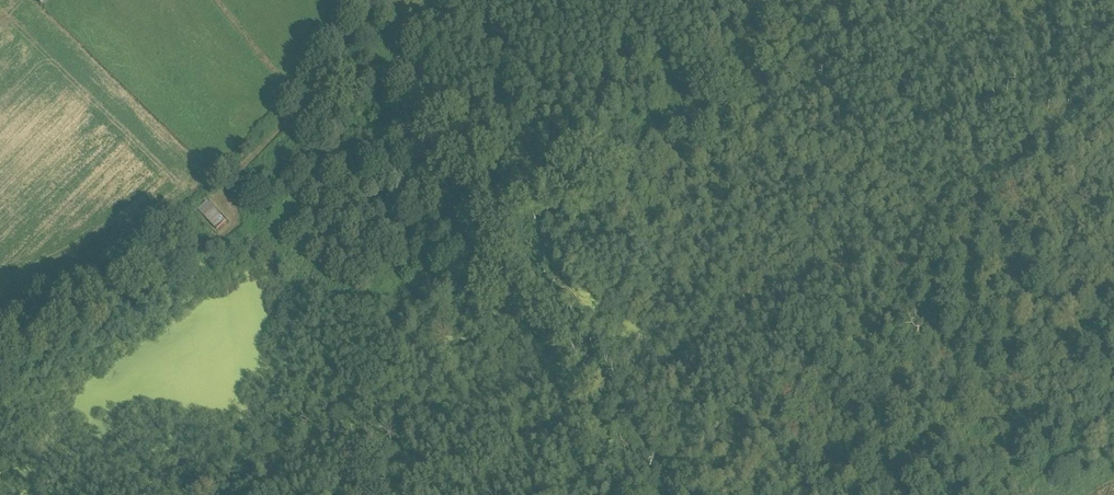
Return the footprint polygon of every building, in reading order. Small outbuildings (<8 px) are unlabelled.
[(207,197),(193,210),(213,231),(226,218),(207,197)]
